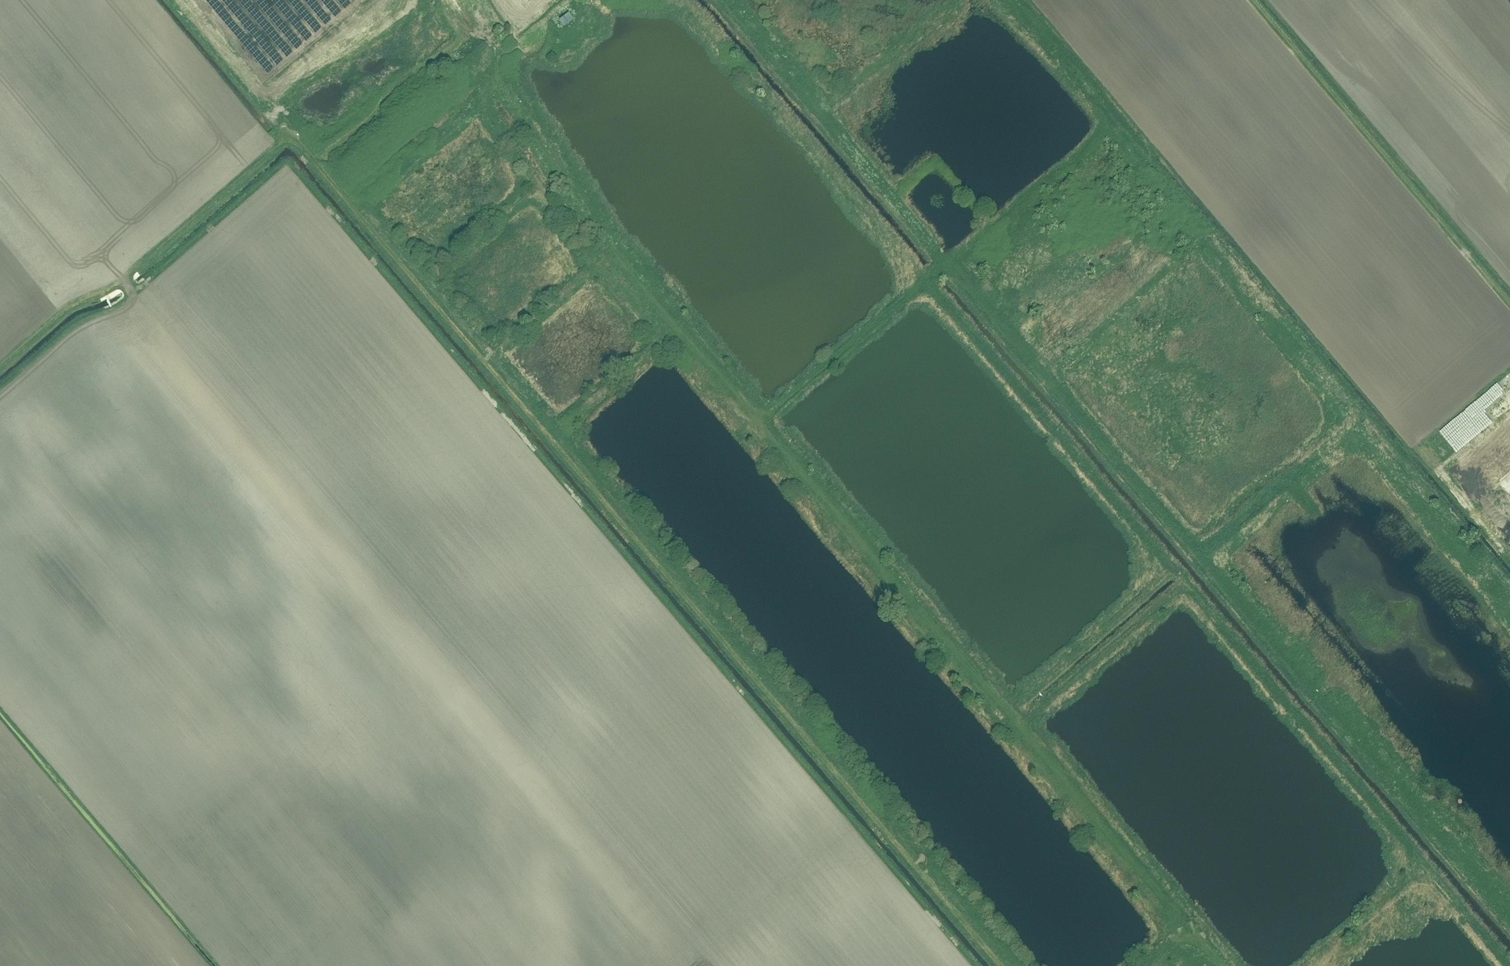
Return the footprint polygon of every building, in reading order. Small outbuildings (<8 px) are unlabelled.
[(559,22),(563,27),(567,26),(571,23),(573,20),(569,14),(559,22)]
